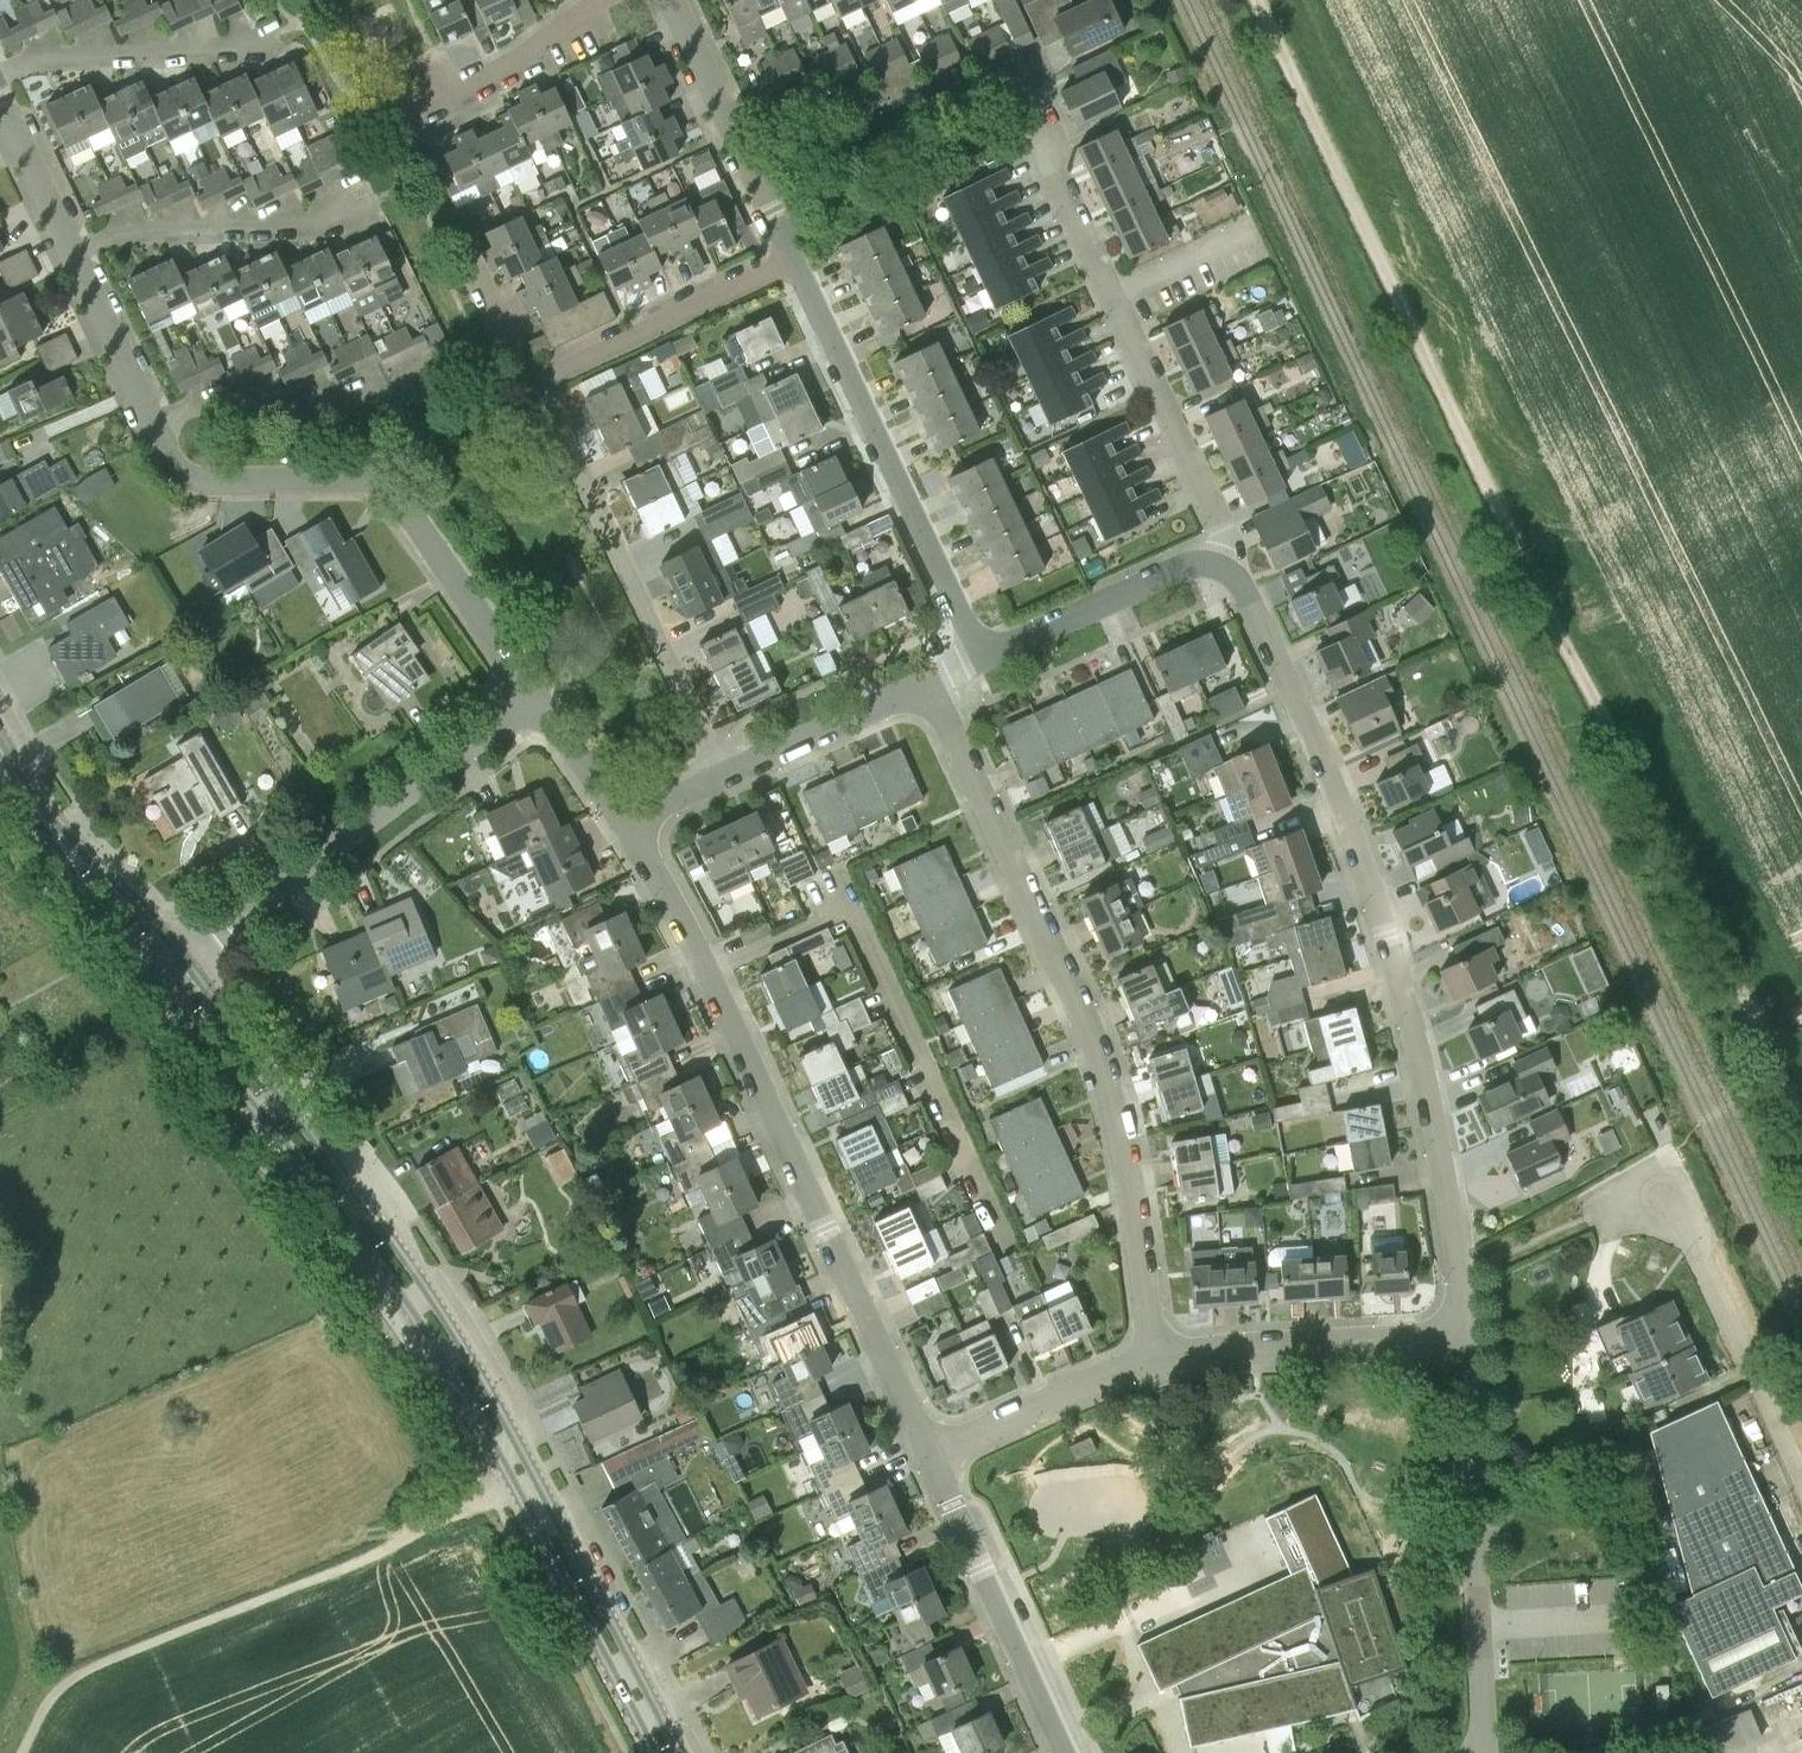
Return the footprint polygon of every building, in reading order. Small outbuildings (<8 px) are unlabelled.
[(38,0),(36,2),(26,7),(39,32),(60,22),(56,12),(54,9),(44,13),(38,0)] [(107,5),(96,10),(91,0),(85,0),(79,3),(91,28),(113,18),(107,5)] [(141,25),(129,0),(118,5),(123,18),(114,23),(120,35),(141,25)] [(158,2),(148,7),(144,0),(129,0),(141,25),(164,15),(160,5),(158,2)] [(194,22),(184,0),(173,0),(169,2),(169,1),(160,5),(164,15),(172,32),(194,22)] [(211,0),(184,0),(194,22),(216,11),(214,7),(211,0)] [(216,11),(220,20),(243,9),(238,0),(222,0),(224,2),(214,7),(216,11)] [(444,45),(474,30),(466,15),(477,9),(474,0),(422,0),(444,45)] [(477,9),(485,25),(517,10),(512,0),(474,0),(477,9)] [(766,33),(751,0),(723,0),(744,43),(766,33)] [(780,4),(778,0),(751,0),(766,33),(758,15),(780,4)] [(805,0),(778,0),(780,4),(788,21),(810,10),(805,0)] [(830,0),(805,0),(810,10),(830,0)] [(859,0),(832,0),(840,16),(861,5),(859,0)] [(912,0),(886,0),(892,12),(913,1),(912,0)] [(969,3),(968,0),(941,0),(947,13),(969,3)] [(1022,15),(1015,0),(995,0),(1005,22),(1018,48),(1034,40),(1022,15)] [(1024,6),(1040,38),(1059,29),(1072,56),(1123,31),(1114,12),(1106,17),(1098,0),(1092,0),(1074,8),(1070,0),(1036,0),(1024,6)] [(68,39),(91,28),(79,3),(65,9),(65,8),(56,12),(60,22),(68,39)] [(16,43),(39,32),(26,7),(14,12),(21,25),(10,30),(16,43)] [(1011,51),(1018,48),(1005,22),(999,25),(999,26),(983,33),(996,58),(1011,51)] [(982,32),(979,25),(969,30),(972,37),(982,32)] [(823,36),(829,50),(839,45),(834,32),(823,36)] [(933,41),(945,67),(961,59),(949,33),(933,41)] [(979,66),(996,58),(983,33),(967,41),(979,66)] [(880,45),(893,72),(909,65),(896,37),(880,45)] [(642,56),(642,55),(634,38),(616,46),(619,52),(613,55),(619,66),(596,77),(607,101),(609,100),(668,73),(663,63),(653,68),(646,54),(642,56)] [(929,74),(945,67),(933,41),(917,49),(929,74)] [(829,50),(842,77),(858,69),(846,42),(839,45),(829,50)] [(877,80),(893,72),(880,45),(864,52),(877,80)] [(777,56),(789,82),(806,74),(794,48),(777,56)] [(763,54),(767,61),(777,56),(774,49),(763,54)] [(826,84),(842,77),(829,50),(814,58),(826,84)] [(1126,82),(1111,50),(1072,68),(1079,84),(1060,93),(1077,128),(1119,108),(1111,89),(1126,82)] [(774,89),(789,82),(777,56),(767,61),(762,63),(774,89)] [(271,73),(290,114),(314,103),(294,62),(271,73)] [(1186,78),(1181,67),(1166,74),(1172,85),(1186,78)] [(290,114),(271,73),(251,83),(266,116),(276,136),(296,127),(290,114)] [(656,107),(656,108),(669,102),(662,88),(672,83),(668,73),(609,100),(614,109),(615,109),(621,122),(656,107)] [(266,116),(251,83),(246,74),(225,84),(245,127),(266,116)] [(220,134),(203,95),(195,77),(172,88),(198,144),(220,134)] [(161,124),(151,98),(143,81),(122,91),(140,134),(161,124)] [(116,140),(99,102),(90,84),(68,95),(87,137),(91,146),(93,151),(116,140)] [(223,137),(245,127),(225,84),(203,95),(220,134),(223,137)] [(557,129),(571,122),(555,88),(541,94),(536,84),(527,88),(554,147),(563,142),(557,129)] [(177,155),(198,144),(172,88),(151,98),(161,124),(162,123),(177,155)] [(545,151),(554,147),(527,88),(517,93),(522,103),(508,110),(509,112),(525,145),(538,137),(545,151)] [(147,148),(140,134),(122,91),(99,102),(116,140),(126,158),(146,149),(147,148)] [(87,137),(68,95),(46,106),(69,156),(91,146),(87,137)] [(662,120),(656,108),(656,107),(621,122),(620,123),(627,137),(614,143),(619,152),(677,125),(672,115),(662,120)] [(577,116),(581,125),(592,120),(588,111),(577,116)] [(539,173),(525,145),(509,112),(500,116),(504,127),(491,133),(508,168),(515,184),(539,173)] [(636,156),(643,171),(678,154),(671,140),(682,135),(677,125),(619,152),(623,162),(636,156)] [(312,159),(335,148),(341,161),(356,153),(344,128),(329,136),(306,147),(312,159)] [(508,168),(491,133),(478,139),(473,129),(463,134),(490,192),(500,187),(494,174),(508,168)] [(1157,137),(1154,133),(1153,129),(1122,143),(1115,129),(1077,147),(1088,169),(1148,141),(1157,137)] [(481,196),(490,192),(463,134),(453,138),(458,148),(444,155),(460,190),(475,183),(481,196)] [(1158,163),(1148,141),(1088,169),(1098,191),(1158,163)] [(341,161),(335,148),(312,159),(323,185),(347,174),(341,161)] [(715,165),(709,152),(691,160),(698,173),(715,165)] [(362,166),(356,153),(341,161),(347,174),(348,173),(347,171),(360,165),(361,167),(362,166)] [(258,159),(246,164),(252,176),(263,170),(258,159)] [(302,195),(323,185),(312,159),(300,165),(306,177),(296,182),(298,186),(302,195)] [(600,164),(605,174),(611,171),(606,160),(600,164)] [(209,173),(204,161),(188,168),(194,180),(209,173)] [(298,186),(296,182),(293,174),(291,175),(283,178),(277,164),(277,163),(264,168),(265,170),(278,196),(298,186)] [(1109,214),(1170,185),(1170,184),(1172,183),(1168,174),(1164,175),(1158,163),(1098,191),(1109,214)] [(243,180),(241,177),(232,181),(226,168),(225,168),(214,174),(213,174),(225,200),(247,190),(243,180)] [(953,220),(995,199),(990,189),(1011,179),(1005,168),(943,197),(953,220)] [(255,207),(259,205),(278,196),(265,170),(263,170),(252,176),(243,180),(247,190),(249,194),(255,207)] [(195,193),(189,180),(179,185),(173,172),(161,178),(173,203),(195,193)] [(203,210),(225,200),(213,174),(201,180),(207,193),(197,197),(203,210)] [(139,187),(137,184),(127,188),(121,175),(108,181),(121,207),(143,197),(139,187)] [(544,184),(548,193),(565,185),(562,176),(544,184)] [(151,213),(173,203),(161,178),(148,184),(148,183),(139,187),(143,197),(151,213)] [(601,188),(597,178),(586,183),(591,193),(601,188)] [(736,245),(721,212),(736,205),(724,179),(699,190),(706,204),(692,210),(691,211),(702,233),(701,234),(707,246),(721,240),(726,250),(736,245)] [(99,217),(121,207),(108,181),(97,187),(103,200),(93,205),(94,207),(99,217)] [(1157,218),(1151,205),(1150,204),(1174,193),(1170,185),(1109,214),(1119,236),(1157,218)] [(1223,188),(1204,198),(1208,207),(1228,198),(1223,188)] [(964,242),(1006,222),(1001,211),(1021,202),(1016,190),(995,199),(953,220),(964,242)] [(691,211),(692,210),(686,198),(672,204),(665,191),(656,195),(684,254),(693,250),(688,240),(701,234),(702,233),(691,211)] [(525,205),(519,193),(509,198),(515,210),(525,205)] [(674,259),(684,254),(656,195),(646,199),(653,213),(638,220),(644,234),(645,233),(656,255),(669,249),(674,259)] [(550,201),(556,214),(566,209),(560,197),(550,201)] [(99,217),(94,207),(84,211),(89,222),(99,217)] [(974,264),(1016,244),(1011,233),(1032,224),(1026,212),(1006,222),(964,242),(974,264)] [(486,260),(545,233),(541,224),(527,230),(520,216),(486,232),(492,246),(482,251),(486,260)] [(1176,224),(1163,230),(1157,218),(1119,236),(1130,258),(1167,240),(1181,234),(1176,224)] [(564,227),(567,234),(575,230),(572,223),(564,227)] [(645,233),(644,234),(631,239),(625,226),(615,230),(643,289),(653,284),(648,274),(662,267),(656,255),(645,233)] [(850,268),(893,248),(882,226),(840,246),(850,268)] [(633,293),(643,289),(615,230),(606,234),(591,241),(598,255),(614,290),(628,283),(633,293)] [(543,262),(542,261),(536,248),(550,242),(545,233),(486,260),(491,270),(501,266),(508,280),(520,274),(520,273),(543,262)] [(985,287),(1048,257),(1047,256),(1027,266),(1022,255),(1042,246),(1037,234),(1016,244),(974,264),(985,287)] [(404,294),(395,276),(377,236),(353,247),(381,304),(404,294)] [(360,314),(381,304),(353,247),(333,257),(360,314)] [(360,314),(333,257),(329,248),(307,258),(326,299),(347,289),(359,315),(360,314)] [(861,291),(903,271),(893,248),(850,268),(861,291)] [(33,262),(27,249),(0,261),(0,271),(3,276),(33,262)] [(295,292),(285,269),(277,252),(254,262),(280,318),(281,317),(274,303),(295,292)] [(259,328),(233,272),(225,255),(203,266),(222,306),(229,321),(250,311),(258,328),(259,328)] [(521,301),(580,273),(576,265),(575,264),(563,270),(555,255),(542,261),(543,262),(520,273),(520,274),(526,287),(516,292),(521,301)] [(985,287),(996,309),(1038,289),(1032,277),(1053,268),(1048,257),(985,287)] [(304,310),(326,299),(307,258),(285,269),(295,292),(296,292),(304,310)] [(576,265),(580,273),(595,266),(591,258),(576,265)] [(191,298),(181,276),(173,259),(150,270),(168,310),(191,298)] [(9,289),(39,275),(33,262),(3,276),(9,289)] [(259,328),(280,318),(254,262),(233,272),(259,328)] [(200,317),(222,306),(203,266),(181,276),(191,298),(200,317)] [(174,322),(168,310),(150,270),(128,280),(152,332),(174,322)] [(871,313),(914,293),(903,271),(861,291),(871,313)] [(565,309),(578,303),(571,289),(584,283),(580,273),(521,301),(525,311),(536,306),(542,319),(552,315),(565,309)] [(617,318),(606,297),(604,291),(590,297),(603,324),(617,318)] [(33,313),(23,292),(0,303),(0,328),(33,313)] [(914,293),(871,313),(882,336),(924,316),(914,293)] [(591,330),(603,324),(590,297),(578,303),(591,330)] [(578,336),(591,330),(578,303),(565,309),(578,336)] [(1210,332),(1204,319),(1217,313),(1213,303),(1200,310),(1162,327),(1173,350),(1210,332)] [(1018,357),(1060,337),(1055,327),(1076,317),(1070,305),(1008,335),(1018,357)] [(565,343),(578,336),(565,309),(552,315),(565,343)] [(1270,309),(1257,315),(1265,332),(1287,322),(1286,320),(1282,312),(1281,310),(1273,314),(1270,309)] [(20,355),(16,347),(43,334),(33,313),(0,328),(0,365),(20,355)] [(983,325),(978,314),(967,318),(973,330),(983,325)] [(552,349),(565,343),(552,315),(542,319),(542,320),(539,321),(544,334),(552,349)] [(748,363),(784,347),(770,316),(722,339),(732,361),(725,365),(727,371),(709,380),(693,387),(699,401),(716,394),(748,379),(741,366),(748,363)] [(430,347),(424,335),(413,340),(406,327),(394,332),(407,358),(430,347)] [(430,347),(443,341),(438,328),(424,335),(430,347)] [(1029,380),(1071,359),(1066,349),(1086,339),(1081,328),(1060,337),(1018,357),(1029,380)] [(42,360),(72,345),(66,332),(36,346),(42,360)] [(386,368),(407,358),(394,332),(382,338),(388,351),(379,355),(386,368)] [(1230,339),(1216,345),(1210,332),(1173,350),(1183,372),(1234,348),(1230,339)] [(386,368),(379,355),(378,356),(369,334),(347,344),(360,370),(369,366),(373,374),(386,368)] [(535,357),(552,349),(544,334),(528,342),(535,357)] [(697,347),(691,334),(672,343),(678,356),(697,347)] [(905,384),(948,364),(937,341),(894,362),(905,384)] [(329,364),(323,351),(313,355),(307,342),(294,348),(306,374),(329,364)] [(337,381),(360,370),(347,344),(334,350),(341,364),(331,368),(337,381)] [(660,363),(660,362),(672,356),(667,344),(613,369),(619,383),(585,399),(598,426),(632,410),(652,401),(645,385),(639,373),(644,371),(660,363)] [(48,373),(78,359),(72,345),(42,360),(48,373)] [(203,349),(191,355),(187,345),(185,346),(202,382),(225,371),(219,357),(209,362),(203,349)] [(181,392),(202,382),(185,346),(173,351),(181,366),(171,371),(181,392)] [(277,367),(271,354),(261,358),(255,346),(243,352),(255,378),(277,367)] [(285,385),(306,374),(294,348),(282,354),(288,367),(279,372),(285,385)] [(1194,394),(1231,377),(1225,364),(1238,357),(1234,348),(1183,372),(1194,394)] [(1039,402),(1081,381),(1076,371),(1097,361),(1091,350),(1071,359),(1029,380),(1039,402)] [(233,388),(255,378),(243,352),(231,358),(237,371),(227,375),(233,388)] [(1311,353),(1297,360),(1303,372),(1317,365),(1311,353)] [(672,356),(670,357),(683,386),(689,384),(675,355),(672,356)] [(976,375),(985,371),(978,355),(969,359),(976,375)] [(915,407),(958,386),(948,364),(905,384),(915,407)] [(1039,402),(1050,425),(1092,405),(1087,393),(1107,384),(1102,372),(1081,381),(1039,402)] [(763,422),(809,401),(796,373),(768,386),(762,373),(748,379),(716,394),(699,401),(703,409),(705,414),(721,406),(722,408),(750,395),(763,422)] [(8,390),(23,421),(72,397),(62,375),(35,388),(31,379),(8,390)] [(926,429),(969,409),(958,386),(915,407),(926,429)] [(1313,395),(1319,407),(1334,399),(1328,388),(1314,395),(1313,395)] [(1215,439),(1265,415),(1261,406),(1248,412),(1242,399),(1204,416),(1215,439)] [(780,448),(789,444),(822,428),(809,401),(763,422),(775,449),(749,462),(746,457),(731,464),(739,483),(786,461),(780,448)] [(685,418),(692,433),(710,424),(705,414),(703,409),(685,418)] [(936,451),(979,431),(969,409),(926,429),(936,451)] [(611,454),(646,438),(632,410),(598,426),(611,454)] [(1225,461),(1262,443),(1257,431),(1270,425),(1265,415),(1215,439),(1225,461)] [(1352,423),(1348,415),(1341,419),(1345,427),(1352,423)] [(660,447),(692,433),(685,418),(653,433),(660,447)] [(1072,473),(1115,453),(1110,442),(1130,433),(1125,421),(1062,451),(1072,473)] [(636,508),(685,485),(677,467),(672,458),(676,456),(699,445),(701,450),(718,442),(710,424),(692,433),(660,447),(666,460),(623,480),(636,508)] [(1335,439),(1343,455),(1361,446),(1353,430),(1335,439)] [(0,443),(8,460),(15,457),(8,440),(0,443)] [(726,460),(719,443),(710,447),(717,464),(726,460)] [(1083,496),(1125,475),(1120,465),(1141,455),(1135,443),(1115,453),(1072,473),(1083,496)] [(1236,483),(1286,459),(1281,449),(1268,455),(1262,443),(1225,461),(1236,483)] [(1044,466),(1037,452),(1030,455),(1036,469),(1044,466)] [(797,505),(848,482),(835,455),(792,474),(786,461),(739,483),(741,482),(747,495),(778,481),(784,493),(790,490),(797,505)] [(959,500),(1002,480),(991,457),(949,477),(959,500)] [(77,478),(66,458),(49,467),(45,459),(0,484),(0,520),(27,505),(77,478)] [(1246,505),(1283,488),(1277,475),(1290,468),(1286,459),(1236,483),(1246,505)] [(1094,518),(1136,497),(1131,487),(1151,477),(1146,465),(1125,475),(1083,496),(1094,518)] [(91,479),(100,496),(114,485),(107,471),(91,479)] [(970,522),(1012,502),(1002,480),(959,500),(970,522)] [(798,554),(824,543),(818,530),(861,510),(848,482),(797,505),(798,506),(802,504),(814,531),(786,543),(792,556),(791,557),(792,557),(798,554)] [(1314,515),(1315,517),(1332,508),(1321,484),(1268,508),(1275,521),(1257,529),(1276,568),(1314,550),(1301,521),(1306,519),(1306,518),(1314,515)] [(699,528),(747,505),(741,491),(702,510),(702,511),(697,513),(685,485),(636,508),(649,536),(693,515),(699,528)] [(1136,497),(1094,518),(1105,541),(1147,521),(1141,509),(1162,499),(1156,487),(1136,497)] [(1283,488),(1265,496),(1271,507),(1288,499),(1283,488)] [(980,544),(1023,524),(1012,502),(970,522),(980,544)] [(675,590),(724,566),(716,549),(716,539),(715,537),(754,519),(747,505),(699,528),(706,541),(662,562),(675,590)] [(68,530),(56,507),(0,540),(0,578),(7,574),(14,587),(86,548),(81,539),(85,536),(77,524),(68,530)] [(753,515),(759,526),(773,518),(768,508),(753,515)] [(887,515),(866,525),(872,537),(893,527),(887,515)] [(340,586),(350,604),(381,587),(353,537),(344,541),(330,516),(297,535),(296,534),(284,541),(304,574),(316,567),(330,592),(340,586)] [(251,592),(276,577),(295,566),(272,528),(253,539),(245,524),(200,551),(223,590),(243,578),(251,592)] [(991,567),(1033,547),(1023,524),(980,544),(991,567)] [(846,550),(872,537),(866,525),(865,525),(846,535),(845,533),(839,536),(846,550)] [(1086,536),(1071,543),(1079,560),(1094,553),(1086,536)] [(1033,547),(991,567),(1001,589),(1044,569),(1033,547)] [(14,587),(26,608),(40,600),(47,613),(67,601),(59,588),(97,567),(86,548),(14,587)] [(837,605),(832,592),(820,564),(805,571),(807,576),(816,594),(826,614),(839,608),(854,639),(881,626),(865,593),(837,605)] [(1302,626),(1343,607),(1336,592),(1344,588),(1333,564),(1305,578),(1311,590),(1290,600),(1302,626)] [(865,593),(881,626),(909,613),(886,565),(859,578),(865,593)] [(778,574),(748,588),(743,576),(731,582),(724,566),(675,590),(688,618),(732,597),(738,609),(784,587),(778,574)] [(805,599),(816,594),(807,576),(796,581),(805,599)] [(280,595),(271,580),(251,592),(261,607),(280,595)] [(748,654),(761,648),(748,621),(776,608),(770,595),(785,588),(784,587),(738,609),(744,623),(700,644),(713,671),(748,654)] [(1418,592),(1402,608),(1418,625),(1435,609),(1418,592)] [(89,674),(88,671),(116,656),(106,638),(129,625),(113,598),(66,625),(67,626),(68,625),(74,635),(49,648),(57,662),(52,665),(61,680),(65,677),(68,683),(79,677),(80,679),(89,674)] [(1332,688),(1368,671),(1356,645),(1373,637),(1362,611),(1327,628),(1334,643),(1315,652),(1332,688)] [(841,646),(826,614),(812,620),(815,626),(825,648),(827,652),(841,646)] [(371,668),(395,701),(428,679),(404,645),(412,639),(400,622),(352,655),(364,673),(371,668)] [(825,648),(815,626),(808,629),(819,651),(825,648)] [(122,629),(113,635),(119,646),(129,641),(122,629)] [(1181,645),(1197,679),(1225,666),(1210,632),(1181,645)] [(1202,689),(1197,679),(1181,645),(1153,658),(1169,691),(1156,697),(1175,740),(1188,734),(1174,702),(1202,689)] [(713,671),(726,699),(731,697),(737,710),(780,690),(774,675),(761,681),(748,654),(713,671)] [(116,738),(178,701),(159,668),(96,705),(116,738)] [(1098,683),(1122,734),(1154,719),(1131,668),(1098,683)] [(1360,749),(1399,731),(1386,702),(1394,698),(1383,675),(1354,689),(1360,702),(1347,708),(1352,720),(1348,722),(1360,749)] [(263,677),(242,692),(254,710),(273,697),(267,689),(270,687),(263,677)] [(1089,749),(1122,734),(1098,683),(1066,698),(1089,749)] [(1213,708),(1239,696),(1234,686),(1209,698),(1213,708)] [(1219,721),(1223,719),(1245,709),(1239,696),(1213,708),(1219,721)] [(1057,764),(1089,749),(1066,698),(1034,712),(1057,764)] [(212,709),(224,730),(228,728),(239,721),(227,700),(216,707),(212,709)] [(1025,778),(1057,764),(1034,712),(1001,727),(1025,778)] [(1426,728),(1431,739),(1446,732),(1441,722),(1426,728)] [(183,755),(153,774),(162,789),(153,795),(156,801),(160,799),(178,830),(200,818),(198,815),(213,806),(216,811),(238,799),(200,732),(177,745),(183,755)] [(1223,762),(1217,749),(1209,733),(1178,748),(1191,778),(1212,768),(1215,775),(1216,775),(1224,795),(1277,773),(1266,745),(1223,762)] [(1388,809),(1428,790),(1421,775),(1429,771),(1416,743),(1389,756),(1396,773),(1376,782),(1388,809)] [(868,762),(891,813),(924,799),(900,747),(868,762)] [(1098,767),(1093,755),(1083,759),(1089,771),(1098,767)] [(859,828),(891,813),(868,762),(835,777),(859,828)] [(1246,819),(1255,815),(1289,802),(1277,773),(1224,795),(1234,822),(1212,830),(1217,843),(1218,844),(1251,832),(1246,819)] [(826,843),(859,828),(835,777),(803,792),(826,843)] [(1047,791),(1041,777),(1027,783),(1033,797),(1047,791)] [(1454,789),(1451,782),(1429,792),(1433,800),(1454,789)] [(1158,803),(1152,787),(1138,793),(1145,809),(1158,803)] [(560,831),(559,830),(540,790),(489,814),(509,856),(528,847),(560,831)] [(1092,834),(1079,806),(1045,821),(1058,850),(1092,834)] [(1530,822),(1529,808),(1512,810),(1513,823),(1530,822)] [(1466,856),(1475,852),(1468,837),(1450,845),(1434,809),(1408,820),(1410,824),(1392,832),(1408,866),(1430,856),(1437,870),(1466,856)] [(775,877),(783,874),(773,852),(755,814),(727,827),(747,871),(748,871),(769,861),(775,877)] [(906,832),(918,827),(912,814),(900,820),(906,832)] [(1071,878),(1105,862),(1132,850),(1119,822),(1092,834),(1058,850),(1071,878)] [(1176,840),(1169,825),(1141,838),(1148,853),(1176,840)] [(574,905),(567,891),(592,879),(568,826),(559,830),(560,831),(528,847),(509,856),(489,865),(514,878),(537,867),(552,898),(558,913),(574,905)] [(752,881),(748,871),(747,871),(727,827),(699,840),(713,870),(709,872),(715,886),(714,887),(718,896),(752,881)] [(1257,876),(1309,858),(1299,829),(1255,845),(1251,832),(1218,844),(1223,859),(1245,850),(1246,853),(1253,859),(1258,875),(1257,876)] [(1217,843),(1212,830),(1204,833),(1193,837),(1198,850),(1217,843)] [(907,900),(959,877),(944,844),(893,867),(907,900)] [(677,851),(682,861),(695,855),(690,845),(678,850),(677,851)] [(773,852),(783,874),(789,887),(790,886),(802,881),(790,855),(786,846),(773,852)] [(802,881),(815,875),(803,849),(790,855),(802,881)] [(1496,902),(1478,864),(1488,859),(1483,849),(1475,852),(1466,856),(1470,864),(1430,883),(1431,885),(1439,881),(1446,894),(1425,903),(1437,930),(1496,902)] [(830,864),(824,850),(812,855),(819,869),(830,864)] [(1289,912),(1285,899),(1320,887),(1309,858),(1257,876),(1266,903),(1215,919),(1219,935),(1246,926),(1289,912)] [(879,880),(874,869),(865,873),(870,884),(879,880)] [(922,932),(973,909),(959,877),(907,900),(922,932)] [(1094,928),(1128,912),(1143,905),(1131,877),(1081,900),(1094,928)] [(388,975),(389,974),(434,955),(410,898),(363,918),(369,931),(388,975)] [(596,953),(633,936),(622,912),(606,920),(598,902),(560,919),(574,948),(590,941),(596,953)] [(922,932),(937,965),(988,942),(973,909),(922,932)] [(1107,956),(1141,941),(1128,912),(1094,928),(1107,956)] [(1328,916),(1293,926),(1289,912),(1246,926),(1250,940),(1273,933),(1276,943),(1284,941),(1289,958),(1290,958),(1290,959),(1337,945),(1328,916)] [(747,946),(768,936),(773,934),(767,921),(741,933),(747,946)] [(1453,998),(1496,978),(1488,963),(1497,959),(1492,948),(1505,942),(1497,925),(1452,946),(1453,947),(1461,944),(1465,952),(1459,955),(1461,960),(1440,970),(1453,998)] [(808,986),(795,958),(833,940),(828,927),(768,955),(774,968),(760,974),(773,1002),(808,986)] [(394,986),(389,974),(388,975),(369,931),(323,950),(336,981),(333,983),(344,1008),(394,986)] [(598,1001),(635,984),(627,967),(644,959),(633,936),(596,953),(601,965),(585,973),(598,1001)] [(498,959),(492,945),(479,951),(485,965),(498,959)] [(1310,984),(1345,974),(1337,945),(1290,959),(1294,974),(1270,981),(1267,995),(1252,999),(1257,1014),(1267,1012),(1276,1009),(1304,1002),(1300,987),(1310,984)] [(1570,955),(1587,993),(1607,984),(1590,946),(1570,955)] [(853,965),(848,954),(836,960),(841,970),(853,965)] [(1129,1007),(1163,992),(1151,963),(1117,978),(1129,1007)] [(963,1023),(1014,999),(1000,967),(948,990),(963,1023)] [(1241,1002),(1230,969),(1219,972),(1230,1006),(1241,1002)] [(825,1028),(865,1009),(859,996),(834,1008),(821,980),(808,986),(773,1002),(786,1030),(820,1015),(825,1028)] [(633,1034),(670,1017),(660,994),(643,1002),(635,984),(598,1001),(611,1030),(627,1022),(633,1034)] [(1196,1028),(1188,1011),(1189,1011),(1179,986),(1164,992),(1163,992),(1129,1007),(1141,1036),(1174,1022),(1180,1035),(1196,1028)] [(1479,1057),(1501,1047),(1534,1032),(1514,988),(1474,1006),(1475,1007),(1482,1004),(1490,1020),(1467,1030),(1479,1057)] [(402,1009),(395,994),(381,1000),(387,1015),(402,1009)] [(978,1055),(1029,1032),(1014,999),(963,1023),(978,1055)] [(420,1089),(465,1070),(452,1040),(469,1033),(477,1054),(496,1046),(477,1002),(421,1027),(423,1032),(392,1046),(399,1062),(411,1057),(416,1068),(412,1070),(420,1089)] [(1304,1002),(1276,1009),(1280,1023),(1308,1015),(1304,1002)] [(1326,1046),(1362,1037),(1354,1007),(1304,1020),(1312,1050),(1326,1046)] [(845,1069),(838,1052),(857,1044),(852,1032),(871,1023),(865,1009),(825,1028),(831,1041),(798,1056),(811,1084),(845,1069)] [(1280,1023),(1276,1009),(1267,1012),(1271,1025),(1280,1023)] [(1586,1022),(1590,1031),(1608,1023),(1603,1014),(1586,1022)] [(950,1030),(943,1015),(933,1019),(939,1033),(940,1035),(950,1030)] [(636,1083),(672,1066),(664,1049),(681,1041),(670,1017),(633,1034),(639,1047),(622,1054),(636,1083)] [(1557,1026),(1560,1032),(1572,1026),(1569,1021),(1564,1023),(1557,1026)] [(1579,1058),(1595,1053),(1587,1029),(1571,1034),(1579,1058)] [(978,1055),(993,1087),(1044,1064),(1029,1032),(978,1055)] [(1336,1078),(1335,1076),(1370,1067),(1362,1037),(1326,1046),(1312,1050),(1315,1050),(1318,1064),(1306,1068),(1310,1085),(1298,1087),(1300,1101),(1328,1095),(1325,1081),(1336,1078)] [(968,1060),(962,1047),(945,1055),(951,1068),(968,1060)] [(1209,1072),(1193,1076),(1185,1047),(1149,1058),(1157,1087),(1209,1072)] [(1494,1126),(1529,1110),(1531,1113),(1550,1104),(1539,1078),(1557,1070),(1546,1047),(1511,1063),(1517,1076),(1514,1077),(1515,1080),(1480,1096),(1494,1126)] [(959,1068),(965,1081),(977,1076),(971,1063),(959,1068)] [(670,1117),(707,1099),(697,1076),(680,1083),(672,1066),(636,1083),(649,1111),(664,1104),(670,1117)] [(899,1072),(902,1078),(911,1075),(908,1068),(899,1072)] [(842,1120),(847,1118),(903,1092),(897,1079),(872,1091),(866,1078),(852,1084),(845,1069),(811,1084),(824,1113),(837,1107),(842,1120)] [(1202,1107),(1199,1096),(1215,1092),(1209,1072),(1157,1087),(1166,1118),(1202,1107)] [(1624,1098),(1619,1086),(1607,1091),(1613,1104),(1624,1098)] [(870,1123),(909,1105),(903,1092),(847,1118),(853,1131),(836,1139),(849,1167),(883,1151),(870,1123)] [(1328,1095),(1300,1101),(1273,1107),(1275,1122),(1332,1110),(1328,1095)] [(1004,1152),(1055,1129),(1040,1096),(989,1119),(1004,1152)] [(673,1165),(710,1148),(702,1131),(718,1123),(707,1099),(670,1117),(676,1129),(660,1136),(673,1165)] [(1348,1141),(1384,1134),(1378,1103),(1342,1110),(1348,1141)] [(1538,1139),(1506,1153),(1521,1186),(1562,1167),(1553,1145),(1569,1138),(1556,1109),(1530,1121),(1538,1139)] [(1272,1127),(1269,1112),(1251,1116),(1254,1131),(1272,1127)] [(547,1119),(526,1130),(526,1131),(535,1149),(536,1148),(554,1138),(556,1137),(547,1120),(547,1119)] [(1019,1184),(1070,1161),(1055,1129),(1004,1152),(1019,1184)] [(1176,1171),(1229,1161),(1224,1133),(1208,1136),(1208,1135),(1171,1141),(1176,1171)] [(1348,1141),(1353,1171),(1390,1164),(1384,1134),(1348,1141)] [(437,1206),(477,1185),(455,1147),(416,1169),(437,1206)] [(563,1148),(544,1157),(562,1181),(576,1174),(563,1148)] [(707,1198),(745,1181),(734,1158),(718,1165),(710,1148),(673,1165),(686,1193),(702,1186),(707,1198)] [(905,1162),(891,1168),(883,1151),(849,1167),(862,1196),(895,1180),(901,1193),(941,1174),(935,1162),(910,1173),(905,1162)] [(586,1171),(589,1163),(585,1156),(572,1162),(579,1175),(586,1171)] [(1019,1184),(1034,1216),(1084,1194),(1070,1161),(1019,1184)] [(1219,1196),(1219,1195),(1234,1193),(1229,1161),(1176,1171),(1181,1202),(1219,1196)] [(941,1174),(901,1193),(915,1187),(921,1200),(947,1188),(941,1174)] [(1344,1175),(1316,1179),(1318,1194),(1346,1190),(1344,1175)] [(1004,1180),(1008,1189),(1015,1186),(1011,1177),(1004,1180)] [(1318,1194),(1316,1179),(1288,1184),(1290,1198),(1318,1194)] [(710,1247),(747,1230),(739,1212),(756,1205),(745,1181),(707,1198),(713,1210),(697,1218),(710,1247)] [(1268,1184),(1270,1200),(1286,1198),(1285,1182),(1268,1184)] [(1367,1201),(1371,1200),(1395,1197),(1393,1183),(1353,1189),(1356,1208),(1368,1207),(1367,1201)] [(463,1252),(503,1230),(477,1185),(437,1206),(463,1252)] [(1013,1201),(1016,1194),(1014,1190),(1006,1194),(1010,1203),(1013,1201)] [(867,1198),(871,1207),(884,1200),(881,1192),(867,1198)] [(1309,1197),(1310,1210),(1322,1209),(1321,1196),(1309,1197)] [(887,1250),(921,1234),(908,1206),(874,1221),(887,1250)] [(961,1216),(970,1237),(983,1232),(974,1210),(961,1216)] [(1047,1248),(1077,1235),(1099,1226),(1093,1213),(1041,1235),(1047,1248)] [(1037,1235),(1051,1230),(1046,1217),(1032,1224),(1033,1225),(1023,1229),(1027,1240),(1028,1242),(1038,1238),(1037,1235)] [(745,1280),(782,1262),(772,1239),(755,1247),(747,1230),(710,1247),(723,1276),(739,1268),(745,1280)] [(975,1259),(992,1252),(983,1232),(970,1237),(966,1240),(968,1246),(947,1256),(953,1269),(975,1259)] [(900,1278),(934,1263),(921,1234),(887,1250),(900,1278)] [(1315,1296),(1312,1258),(1312,1244),(1275,1247),(1270,1251),(1267,1257),(1268,1265),(1282,1264),(1284,1298),(1315,1296)] [(1256,1300),(1253,1262),(1252,1246),(1242,1246),(1243,1263),(1222,1264),(1224,1302),(1256,1300)] [(620,1262),(614,1248),(605,1252),(611,1266),(620,1262)] [(981,1272),(998,1264),(992,1252),(975,1259),(981,1272)] [(1406,1289),(1403,1252),(1372,1254),(1374,1292),(1406,1289)] [(1020,1267),(1013,1253),(1001,1258),(1007,1273),(1020,1267)] [(1312,1258),(1315,1296),(1346,1293),(1343,1255),(1312,1258)] [(748,1328),(785,1311),(777,1294),(793,1287),(782,1262),(745,1280),(750,1292),(734,1299),(748,1328)] [(1013,1307),(1012,1306),(1001,1282),(1005,1280),(998,1264),(981,1272),(988,1287),(1000,1313),(1013,1307)] [(1193,1304),(1224,1302),(1222,1264),(1191,1267),(1193,1304)] [(636,1293),(626,1273),(619,1277),(629,1297),(636,1293)] [(937,1278),(943,1291),(954,1286),(948,1273),(937,1278)] [(1267,1274),(1268,1290),(1279,1289),(1278,1273),(1267,1274)] [(1259,1274),(1260,1291),(1268,1290),(1267,1274),(1259,1274)] [(912,1304),(940,1291),(934,1276),(905,1290),(912,1304)] [(591,1335),(576,1303),(586,1299),(577,1279),(522,1305),(531,1324),(540,1320),(555,1352),(591,1335)] [(1091,1328),(1075,1294),(1068,1279),(1041,1292),(1063,1341),(1091,1328)] [(987,1319),(1000,1313),(988,1287),(975,1293),(986,1319),(987,1319)] [(918,1317),(925,1314),(946,1304),(940,1291),(912,1304),(918,1317)] [(1034,1354),(1063,1341),(1041,1292),(1012,1306),(1013,1307),(1034,1354)] [(666,1311),(659,1297),(648,1303),(654,1317),(666,1311)] [(1635,1371),(1691,1345),(1671,1300),(1629,1320),(1612,1321),(1595,1328),(1608,1359),(1626,1351),(1635,1371)] [(925,1314),(926,1317),(931,1317),(948,1309),(946,1304),(925,1314)] [(820,1345),(809,1321),(792,1329),(785,1311),(748,1328),(761,1357),(777,1349),(783,1362),(820,1345)] [(1009,1366),(987,1319),(986,1319),(958,1331),(980,1379),(1009,1366)] [(952,1392),(980,1379),(958,1331),(953,1334),(950,1337),(945,1344),(943,1349),(934,1353),(952,1392)] [(785,1410),(822,1393),(814,1376),(830,1368),(820,1345),(783,1362),(788,1374),(772,1381),(785,1410)] [(1630,1373),(1645,1406),(1706,1378),(1691,1345),(1635,1371),(1630,1373)] [(591,1439),(641,1416),(620,1371),(582,1388),(587,1398),(574,1404),(591,1439)] [(948,1395),(942,1384),(934,1387),(939,1399),(948,1395)] [(820,1443),(857,1426),(846,1403),(830,1410),(822,1393),(785,1410),(798,1438),(814,1431),(820,1443)] [(673,1406),(680,1423),(697,1416),(689,1399),(673,1406)] [(1700,1672),(1784,1633),(1772,1607),(1794,1596),(1799,1582),(1794,1572),(1794,1570),(1786,1551),(1787,1551),(1786,1549),(1785,1549),(1769,1514),(1770,1513),(1769,1511),(1768,1512),(1743,1457),(1744,1457),(1743,1455),(1742,1455),(1716,1400),(1649,1431),(1653,1447),(1616,1458),(1645,1565),(1660,1561),(1640,1485),(1661,1479),(1691,1594),(1668,1604),(1700,1672)] [(635,1567),(669,1549),(695,1536),(694,1535),(687,1539),(659,1487),(679,1476),(667,1452),(672,1450),(676,1460),(701,1450),(696,1435),(705,1430),(699,1416),(622,1452),(601,1462),(612,1484),(630,1475),(635,1485),(636,1488),(602,1507),(635,1567)] [(822,1491),(859,1475),(851,1458),(868,1450),(857,1426),(820,1443),(803,1451),(809,1463),(822,1491)] [(1076,1457),(1095,1448),(1090,1437),(1071,1446),(1076,1457)] [(729,1455),(722,1439),(714,1443),(722,1458),(729,1455)] [(858,1525),(894,1508),(884,1485),(867,1492),(859,1475),(822,1491),(836,1520),(852,1512),(858,1525)] [(769,1515),(759,1496),(747,1502),(756,1521),(769,1515)] [(860,1573),(897,1556),(889,1539),(905,1532),(894,1508),(858,1525),(863,1537),(847,1544),(860,1573)] [(1207,1577),(1260,1553),(1245,1521),(1193,1545),(1207,1577)] [(685,1579),(701,1570),(691,1552),(701,1547),(695,1536),(669,1549),(635,1567),(649,1593),(683,1574),(685,1579)] [(734,1554),(739,1563),(748,1559),(743,1549),(734,1554)] [(896,1606),(932,1590),(921,1566),(905,1574),(897,1556),(860,1573),(873,1601),(890,1593),(896,1606)] [(1137,1644),(1158,1690),(1175,1683),(1182,1696),(1178,1697),(1189,1747),(1221,1739),(1219,1730),(1242,1725),(1244,1734),(1266,1729),(1264,1720),(1320,1707),(1322,1717),(1345,1711),(1343,1702),(1352,1700),(1354,1710),(1355,1709),(1358,1719),(1399,1700),(1393,1683),(1409,1675),(1373,1568),(1315,1589),(1314,1589),(1303,1594),(1297,1581),(1273,1592),(1269,1583),(1249,1593),(1253,1601),(1207,1622),(1203,1613),(1203,1614),(1183,1623),(1187,1632),(1165,1641),(1161,1633),(1137,1644)] [(768,1573),(718,1600),(701,1570),(685,1579),(683,1574),(649,1593),(667,1627),(695,1613),(718,1655),(791,1616),(768,1573)] [(792,1590),(799,1605),(817,1598),(811,1582),(804,1585),(792,1590)] [(927,1642),(934,1639),(926,1621),(943,1613),(932,1590),(896,1606),(901,1618),(884,1626),(891,1640),(870,1650),(876,1664),(900,1653),(900,1654),(927,1642)] [(1711,1696),(1773,1667),(1795,1657),(1784,1633),(1700,1672),(1711,1696)] [(757,1714),(791,1697),(787,1689),(802,1682),(781,1639),(727,1666),(738,1688),(743,1686),(757,1714)] [(934,1658),(927,1642),(900,1654),(908,1671),(923,1664),(938,1696),(973,1680),(958,1647),(934,1658)] [(859,1662),(838,1672),(850,1697),(871,1688),(859,1662)] [(964,1752),(984,1752),(1003,1744),(987,1712),(974,1718),(967,1702),(917,1725),(924,1742),(953,1729),(964,1752)] [(1752,1703),(1723,1714),(1730,1734),(1760,1723),(1752,1703)] [(897,1725),(892,1714),(883,1718),(888,1729),(897,1725)] [(843,1739),(830,1745),(834,1752),(849,1752),(843,1739)] [(810,1743),(789,1752),(815,1752),(810,1743)]
